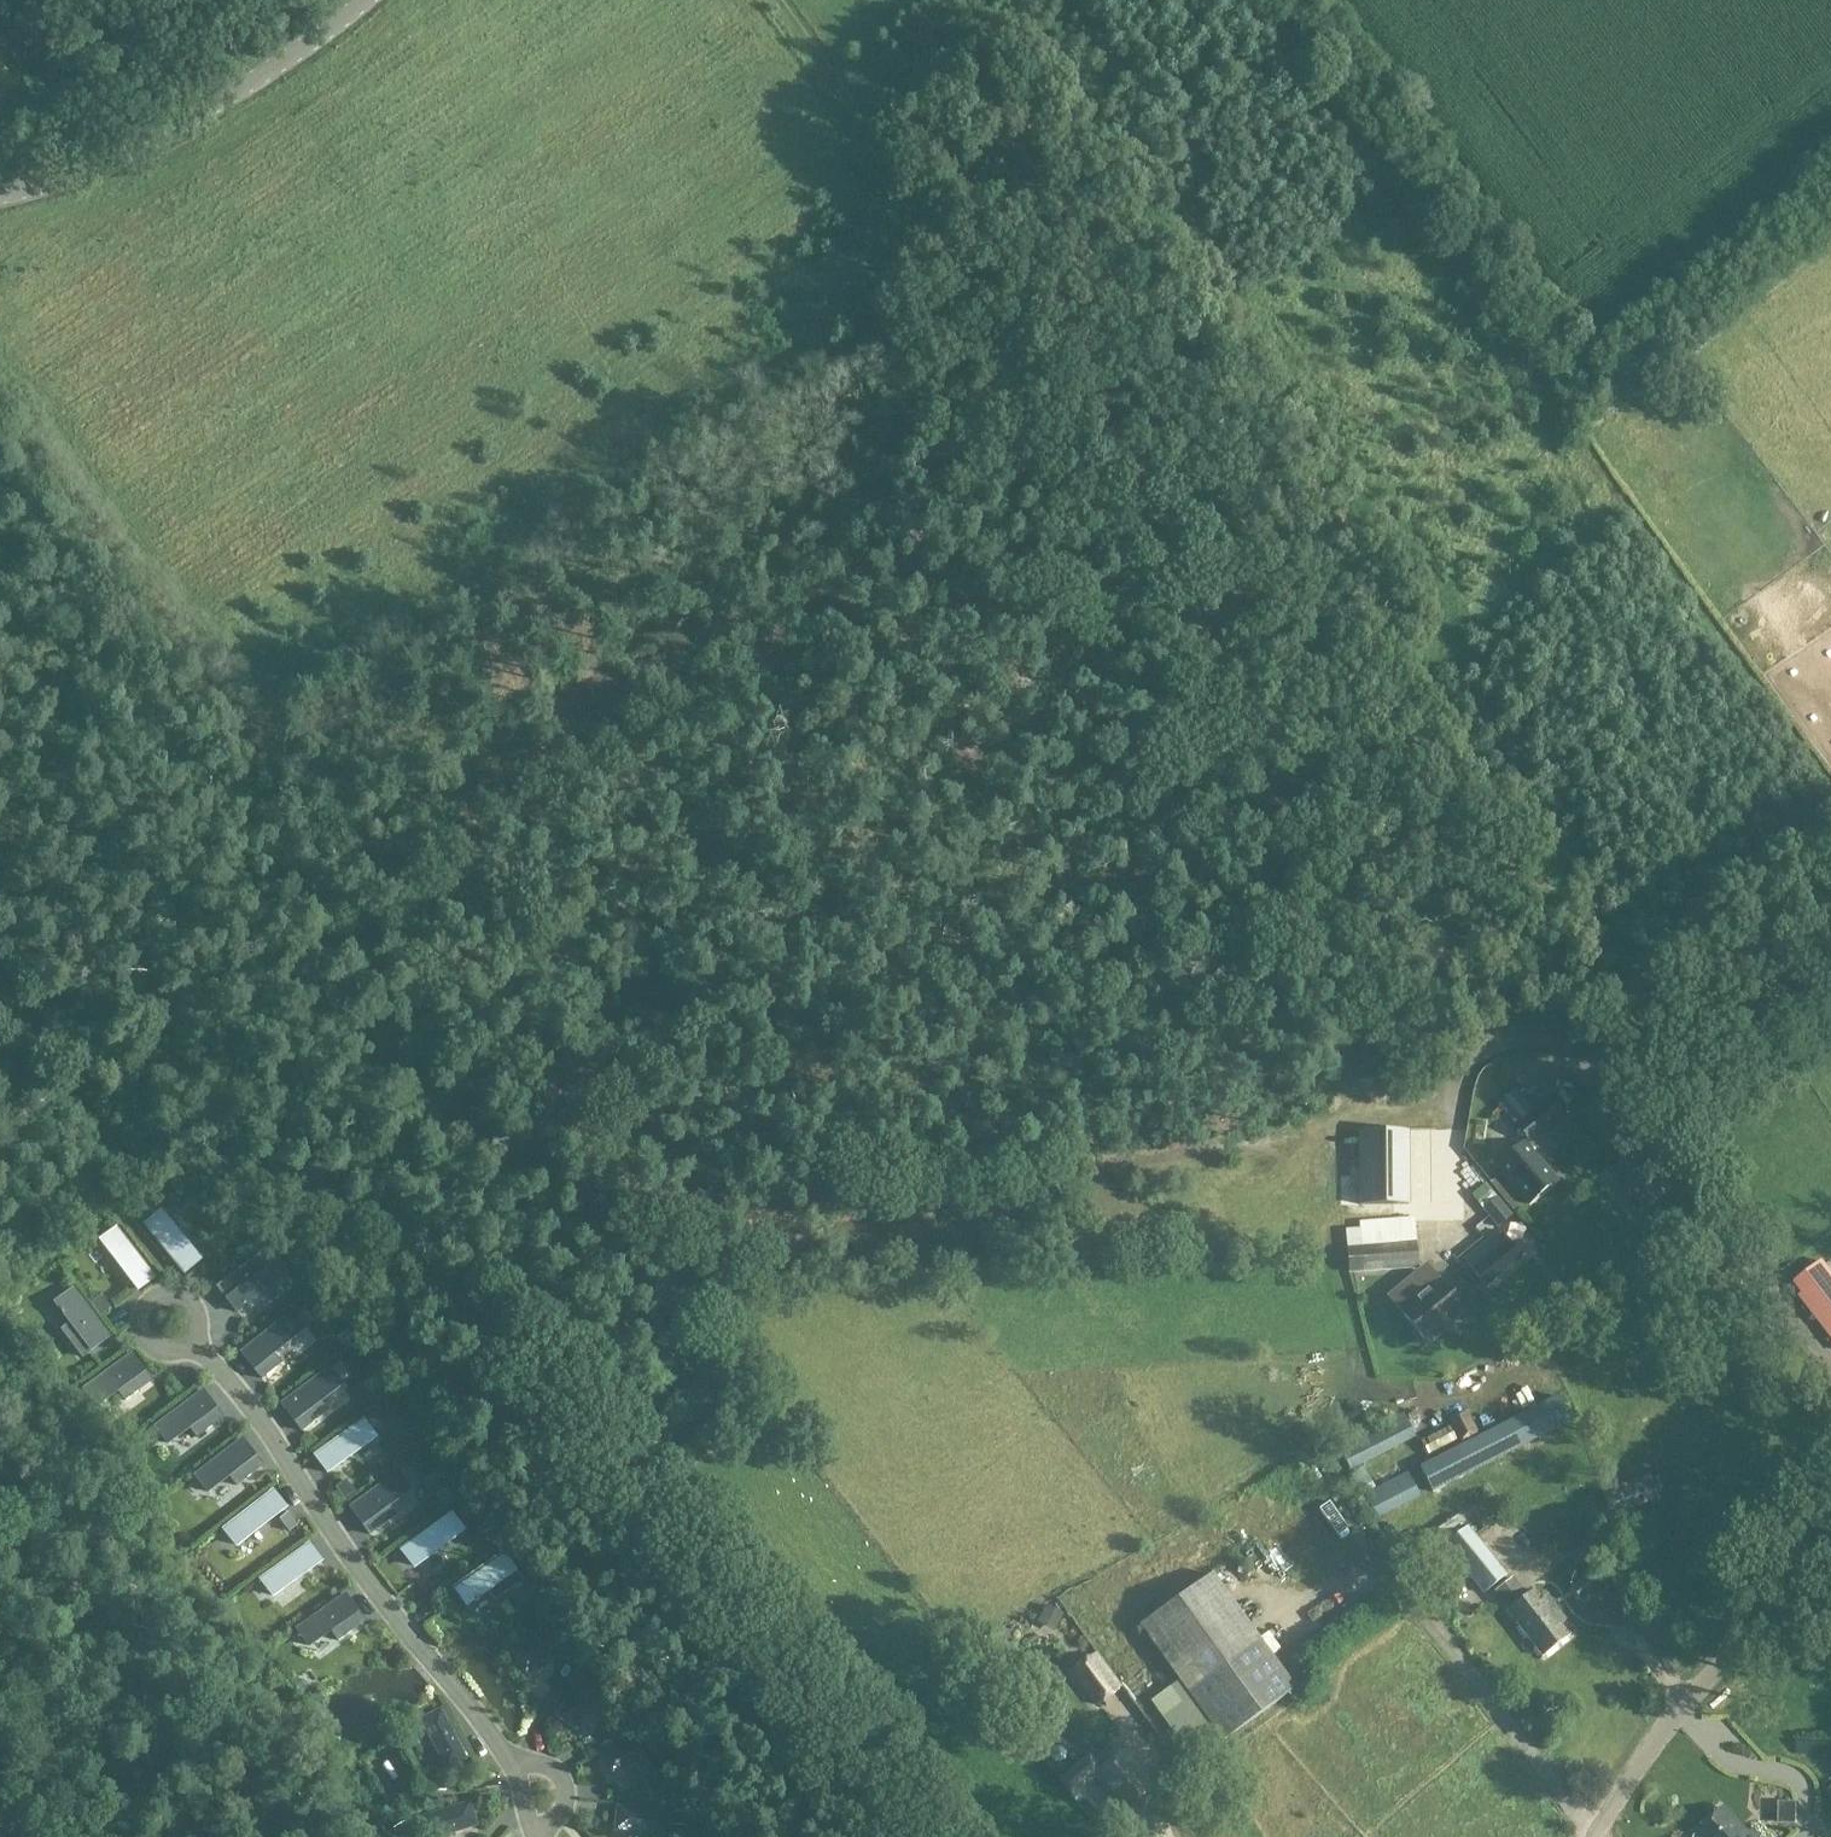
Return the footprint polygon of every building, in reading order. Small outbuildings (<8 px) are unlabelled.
[(1519,1128),(1530,1141),(1565,1111),(1554,1098),(1519,1128)] [(1412,1132),(1364,1132),(1364,1160),(1412,1160),(1412,1132)] [(1529,1204),(1557,1181),(1525,1144),(1498,1167),(1529,1204)] [(1360,1162),(1361,1205),(1409,1205),(1409,1162),(1360,1162)] [(1478,1175),(1445,1204),(1460,1221),(1479,1204),(1499,1228),(1514,1216),(1478,1175)] [(184,1274),(202,1259),(161,1209),(143,1225),(184,1274)] [(1415,1219),(1360,1223),(1364,1274),(1419,1270),(1415,1219)] [(116,1225),(98,1239),(139,1292),(157,1278),(116,1225)] [(1487,1287),(1522,1258),(1501,1233),(1466,1262),(1487,1287)] [(275,1252),(223,1288),(236,1307),(288,1270),(275,1252)] [(1830,1337),(1830,1271),(1828,1274),(1820,1264),(1795,1284),(1803,1293),(1799,1297),(1830,1337)] [(1402,1313),(1427,1343),(1443,1329),(1442,1327),(1463,1310),(1440,1282),(1402,1313)] [(76,1291),(51,1312),(89,1356),(104,1343),(88,1323),(97,1316),(76,1291)] [(295,1311),(243,1353),(265,1380),(285,1364),(279,1355),(311,1329),(295,1311)] [(133,1354),(86,1390),(97,1404),(144,1366),(133,1354)] [(334,1367),(284,1405),(304,1432),(332,1412),(326,1403),(348,1386),(334,1367)] [(207,1391),(157,1428),(171,1445),(194,1430),(200,1439),(228,1417),(207,1391)] [(1433,1494),(1571,1422),(1558,1396),(1420,1467),(1433,1494)] [(1449,1421),(1461,1444),(1480,1434),(1467,1411),(1449,1421)] [(1350,1471),(1417,1437),(1404,1413),(1338,1446),(1350,1471)] [(367,1420),(316,1456),(330,1475),(381,1439),(367,1420)] [(1451,1427),(1422,1441),(1429,1456),(1458,1442),(1451,1427)] [(246,1438),(196,1477),(212,1495),(232,1480),(238,1487),(267,1466),(246,1438)] [(1377,1519),(1421,1496),(1408,1472),(1403,1475),(1398,1464),(1386,1470),(1392,1482),(1365,1496),(1377,1519)] [(401,1471),(353,1508),(367,1527),(416,1490),(401,1471)] [(277,1493),(229,1530),(242,1547),(290,1510),(277,1493)] [(1441,1538),(1466,1522),(1460,1512),(1435,1528),(1441,1538)] [(452,1517),(402,1553),(416,1571),(464,1535),(452,1517)] [(1508,1575),(1470,1527),(1446,1546),(1484,1594),(1508,1575)] [(1262,1570),(1276,1564),(1266,1539),(1252,1545),(1262,1570)] [(313,1543),(261,1580),(275,1600),(327,1563),(313,1543)] [(505,1558),(456,1593),(468,1609),(489,1594),(495,1604),(522,1585),(505,1558)] [(1571,1587),(1582,1602),(1602,1588),(1591,1573),(1571,1587)] [(1199,1759),(1295,1690),(1213,1575),(1142,1626),(1181,1681),(1157,1699),(1199,1759)] [(1495,1592),(1510,1611),(1507,1612),(1542,1658),(1571,1636),(1562,1625),(1566,1621),(1547,1596),(1542,1600),(1535,1591),(1527,1597),(1513,1578),(1495,1592)] [(295,1628),(307,1646),(357,1611),(345,1594),(295,1628)] [(1049,1606),(1040,1622),(1054,1630),(1063,1613),(1049,1606)] [(515,1653),(525,1666),(527,1667),(528,1669),(572,1637),(559,1619),(522,1647),(520,1647),(515,1650),(515,1653)] [(965,1649),(973,1661),(992,1648),(985,1637),(965,1649)] [(571,1653),(579,1664),(588,1656),(580,1646),(571,1653)] [(1071,1672),(1097,1708),(1121,1690),(1096,1655),(1071,1672)] [(607,1682),(589,1670),(559,1715),(562,1716),(562,1718),(576,1728),(579,1727),(582,1722),(582,1720),(607,1682)] [(429,1726),(450,1766),(470,1756),(444,1709),(441,1710),(439,1709),(424,1717),(424,1720),(427,1725),(429,1726)] [(634,1716),(624,1722),(630,1734),(641,1729),(634,1716)] [(1066,1761),(1067,1753),(1061,1747),(1053,1751),(1052,1759),(1059,1764),(1066,1761)] [(1089,1758),(1062,1781),(1073,1795),(1097,1776),(1127,1813),(1155,1791),(1125,1754),(1101,1773),(1089,1758)] [(433,1779),(434,1793),(445,1792),(444,1778),(433,1779)] [(420,1818),(426,1836),(434,1836),(463,1828),(471,1827),(477,1825),(479,1823),(474,1807),(474,1806),(471,1802),(420,1818)] [(674,1812),(620,1806),(620,1810),(618,1812),(616,1829),(625,1830),(626,1828),(671,1834),(674,1812)] [(1752,1832),(1749,1835),(1726,1811),(1700,1835),(1699,1833),(1697,1835),(1696,1836),(1757,1836),(1752,1832)] [(676,1812),(674,1823),(688,1825),(689,1813),(676,1812)] [(412,1833),(405,1821),(395,1827),(401,1836),(406,1836),(412,1833)] [(700,1836),(718,1836),(705,1829),(700,1836)]
